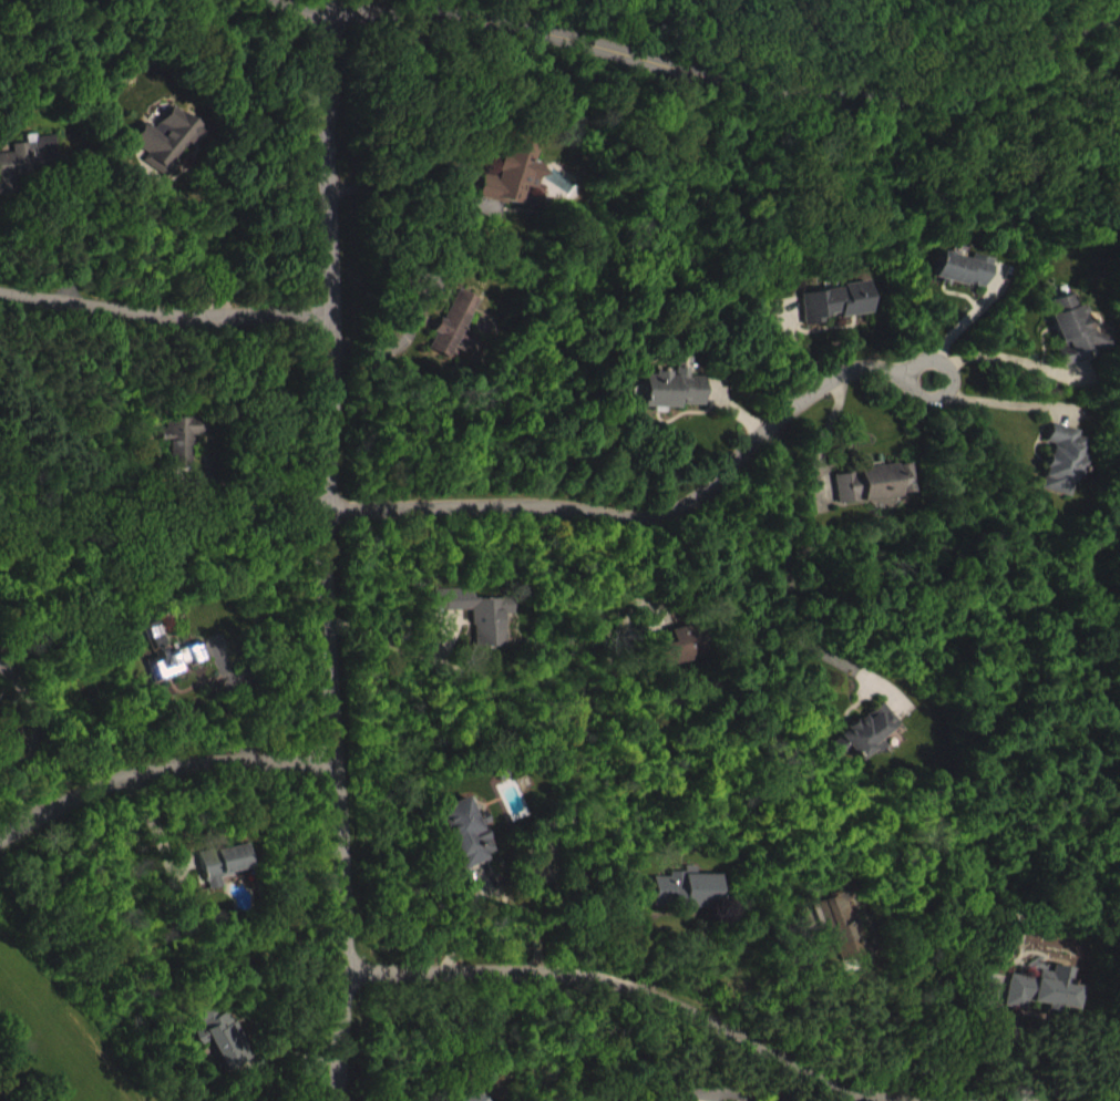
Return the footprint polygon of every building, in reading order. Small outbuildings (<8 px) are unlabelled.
[(157,144),(148,137),(135,157),(153,169),(148,177),(172,193),(205,142),(172,121),(157,144)] [(61,150),(32,153),(33,158),(18,160),(19,168),(0,170),(0,195),(2,212),(23,209),(20,186),(65,181),(61,150)] [(483,211),(525,221),(530,202),(541,205),(547,179),(538,177),(541,163),(511,156),(502,192),(488,188),(483,211)] [(996,274),(974,269),(973,274),(944,266),(937,291),(988,304),(996,274)] [(804,307),(808,340),(829,338),(828,331),(841,329),(842,333),(873,329),(869,298),(804,307)] [(432,366),(452,375),(458,360),(472,366),(478,351),(467,346),(481,313),(459,304),(432,366)] [(1046,317),(1060,362),(1055,363),(1061,381),(1087,373),(1086,368),(1109,362),(1105,349),(1091,353),(1084,330),(1082,330),(1076,308),(1046,317)] [(645,388),(644,422),(685,423),(685,420),(708,420),(708,392),(693,392),(693,384),(679,383),(679,389),(645,388)] [(209,433),(173,433),(173,444),(166,444),(165,459),(173,459),(173,483),(198,483),(198,454),(209,454),(209,433)] [(1067,512),(1084,455),(1075,452),(1076,446),(1050,438),(1044,457),(1049,459),(1036,503),(1067,512)] [(838,487),(842,518),(917,509),(913,479),(838,487)] [(510,662),(510,629),(518,629),(518,613),(479,614),(478,604),(439,605),(440,626),(478,625),(478,663),(510,662)] [(206,659),(173,668),(164,636),(151,640),(161,675),(154,677),(159,694),(212,679),(206,659)] [(704,639),(660,650),(663,661),(661,662),(666,682),(712,672),(704,639)] [(881,753),(901,739),(886,718),(831,756),(842,771),(852,764),(862,777),(886,760),(881,753)] [(501,871),(491,840),(495,838),(491,826),(479,830),(473,812),(445,822),(465,883),(501,871)] [(258,884),(253,859),(206,869),(213,906),(229,902),(226,890),(258,884)] [(724,889),(700,890),(700,881),(690,881),(690,887),(675,887),(675,892),(658,892),(658,922),(724,921),(724,889)] [(838,974),(870,965),(851,902),(835,907),(837,912),(821,917),(838,974)] [(1015,989),(1010,1021),(1031,1025),(1032,1018),(1079,1026),(1083,1002),(1072,1001),(1075,983),(1057,980),(1056,987),(1045,985),(1044,994),(1015,989)] [(257,1077),(239,1025),(222,1031),(218,1018),(199,1025),(206,1043),(200,1045),(206,1060),(220,1056),(231,1086),(257,1077)]
